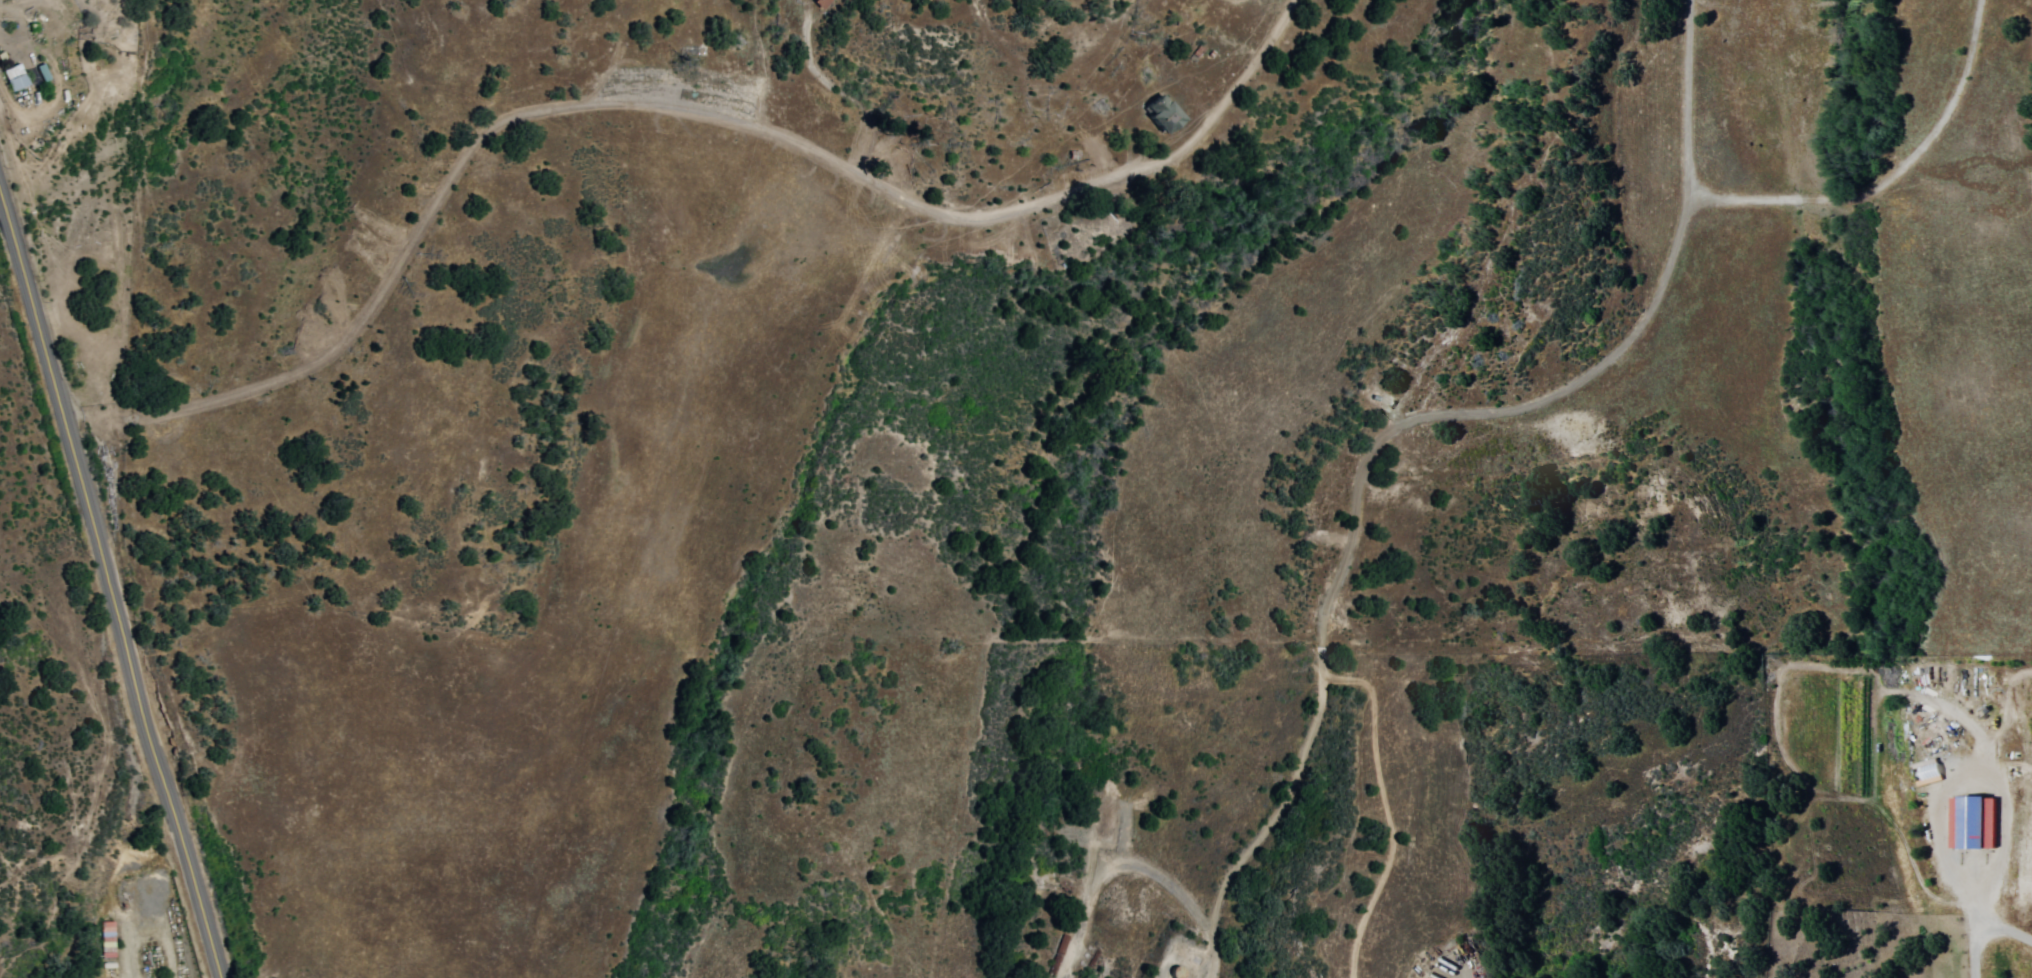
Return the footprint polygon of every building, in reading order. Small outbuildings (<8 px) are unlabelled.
[(822,10),(831,0),(814,0),(812,2),(822,10)] [(37,66),(43,83),(51,79),(44,63),(37,66)] [(11,92),(28,86),(21,65),(4,70),(11,92)] [(1146,109),(1171,137),(1189,120),(1165,93),(1146,109)] [(1909,763),(1914,786),(1939,781),(1934,758),(1909,763)] [(1994,849),(1995,797),(1946,796),(1945,848),(1994,849)] [(101,921),(102,958),(115,957),(114,921),(101,921)]
